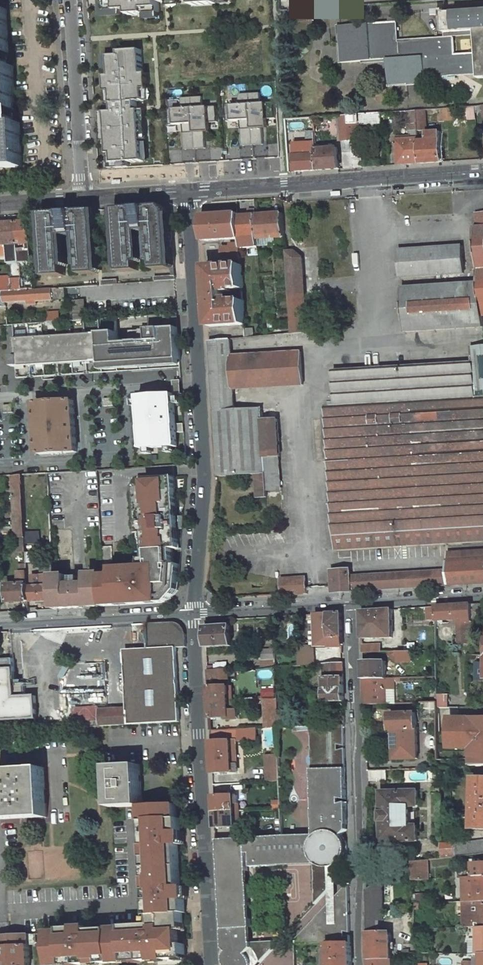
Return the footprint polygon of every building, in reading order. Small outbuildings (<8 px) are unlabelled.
[(124,11),(134,10),(135,15),(148,14),(148,11),(163,10),(162,4),(197,1),(197,7),(221,5),(221,1),(234,0),(123,0),(124,11)] [(4,10),(0,10),(0,166),(20,165),(18,123),(14,123),(11,66),(7,67),(4,10)] [(447,14),(447,12),(443,12),(443,15),(441,15),(443,43),(401,46),(401,55),(386,56),(386,47),(384,22),(336,25),(339,62),(386,60),(388,85),(428,83),(428,78),(479,75),(479,79),(482,79),(482,11),(447,14)] [(401,46),(386,47),(386,56),(401,55),(401,46)] [(123,57),(112,57),(114,78),(110,78),(111,92),(117,92),(119,114),(110,115),(113,154),(119,153),(120,163),(146,162),(142,113),(139,114),(139,103),(149,102),(148,92),(153,92),(152,73),(148,74),(146,49),(123,51),(123,57)] [(241,104),(232,105),(233,122),(241,121),(243,146),(263,144),(262,129),(271,128),(269,105),(263,104),(262,93),(240,94),(241,104)] [(183,108),(174,109),(175,126),(183,125),(185,150),(205,148),(204,133),(213,132),(211,109),(205,108),(204,97),(183,98),(183,108)] [(454,108),(443,109),(439,109),(439,114),(438,114),(438,121),(455,120),(454,108)] [(417,133),(415,110),(400,111),(401,120),(408,120),(408,131),(410,139),(397,140),(398,165),(420,164),(418,142),(417,133)] [(427,132),(425,110),(415,110),(417,133),(427,132)] [(365,143),(365,129),(359,129),(358,124),(381,122),(380,113),(349,115),(351,143),(353,168),(362,167),(361,151),(357,151),(357,143),(365,143)] [(339,115),(341,140),(342,140),(344,168),(353,168),(351,143),(349,115),(339,115)] [(322,139),(321,116),(313,117),(315,140),(322,139)] [(307,117),(309,144),(316,144),(315,140),(313,117),(307,117)] [(286,133),(287,147),(295,146),(294,132),(286,133)] [(418,142),(420,164),(429,163),(441,162),(439,132),(427,132),(427,141),(418,142)] [(318,170),(316,149),(316,144),(309,144),(310,155),(294,156),(295,171),(318,170)] [(339,169),(338,148),(331,148),(331,146),(328,146),(328,148),(316,149),(318,170),(339,169)] [(112,217),(116,272),(137,271),(136,262),(134,226),(149,225),(150,230),(152,269),(173,268),(170,213),(167,214),(166,210),(161,205),(115,208),(116,217),(112,217)] [(60,212),(42,213),(46,277),(64,276),(61,236),(61,231),(76,230),(76,235),(79,275),(97,273),(93,210),(75,211),(75,212),(60,213),(60,212)] [(257,238),(256,215),(255,210),(249,210),(249,216),(238,217),(239,238),(239,244),(240,248),(258,247),(257,238)] [(476,213),(477,228),(473,228),(477,283),(402,289),(405,332),(482,327),(482,316),(482,212),(476,213)] [(282,214),(256,215),(257,238),(284,237),(282,214)] [(202,241),(239,238),(238,217),(238,215),(201,216),(202,241)] [(17,222),(18,244),(19,247),(22,247),(22,244),(31,244),(29,221),(17,222)] [(18,244),(17,222),(5,223),(7,245),(15,245),(16,247),(14,247),(14,254),(19,253),(19,247),(18,244)] [(134,226),(136,262),(140,261),(138,231),(150,230),(149,225),(134,226)] [(461,246),(414,249),(413,243),(406,243),(407,249),(399,250),(401,278),(463,274),(461,246)] [(222,248),(223,258),(232,258),(232,260),(240,259),(240,248),(239,244),(230,244),(230,247),(222,248)] [(307,333),(303,259),(294,252),(287,252),(292,334),(307,333)] [(241,266),(208,268),(211,326),(245,324),(243,301),(231,302),(231,299),(224,300),(223,291),(230,291),(230,289),(242,288),(241,266)] [(10,292),(9,277),(0,278),(0,293),(10,292)] [(4,308),(4,303),(27,301),(28,305),(36,305),(35,301),(52,299),(52,289),(10,292),(0,293),(0,308),(4,308)] [(85,319),(84,297),(73,298),(74,319),(85,319)] [(148,328),(177,326),(176,313),(147,314),(148,328)] [(116,345),(115,331),(13,338),(14,355),(10,356),(11,366),(15,366),(16,377),(179,366),(177,326),(148,328),(149,337),(140,338),(139,329),(129,330),(130,344),(130,348),(116,349),(116,345)] [(148,328),(139,329),(140,338),(149,337),(148,328)] [(262,408),(234,410),(233,389),(231,357),(230,338),(209,340),(218,477),(256,474),(258,498),(269,497),(269,491),(267,458),(280,458),(277,419),(263,420),(262,408)] [(482,541),(482,347),(470,347),(471,362),(333,370),(336,403),(330,403),(330,406),(326,406),(329,447),(323,447),(324,458),(329,458),(335,550),(482,541)] [(300,352),(231,357),(233,389),(302,384),(300,352)] [(173,380),(173,394),(181,393),(181,380),(173,380)] [(176,424),(173,394),(138,396),(141,449),(177,446),(176,432),(176,424)] [(76,452),(73,401),(36,403),(40,454),(76,452)] [(183,423),(176,424),(176,432),(184,432),(183,423)] [(267,458),(269,491),(283,491),(281,458),(280,458),(267,458)] [(13,476),(17,551),(26,551),(22,475),(13,476)] [(103,574),(105,606),(164,603),(178,589),(180,564),(174,564),(173,548),(179,548),(178,529),(181,528),(180,515),(178,516),(175,516),(174,507),(177,507),(175,477),(146,478),(147,485),(142,485),(143,502),(138,502),(139,517),(144,517),(147,566),(120,568),(120,571),(114,571),(112,546),(102,547),(103,574)] [(482,584),(482,551),(449,552),(449,562),(447,562),(448,586),(482,584)] [(33,576),(34,601),(53,599),(52,575),(53,575),(53,564),(41,565),(42,576),(33,576)] [(19,585),(8,585),(9,602),(29,601),(27,565),(20,565),(20,573),(18,573),(19,585)] [(338,593),(434,587),(433,573),(350,578),(350,570),(336,572),(338,593)] [(89,588),(69,589),(69,585),(68,575),(53,575),(55,609),(105,606),(103,574),(88,574),(89,584),(89,588)] [(82,584),(81,577),(74,577),(74,584),(69,585),(69,589),(89,588),(89,584),(82,584)] [(271,597),(306,595),(305,579),(281,580),(281,589),(271,590),(271,597)] [(473,619),(482,619),(482,605),(472,606),(473,619)] [(472,606),(436,608),(436,621),(458,620),(459,644),(472,644),(472,635),(473,635),(473,619),(472,606)] [(362,639),(393,637),(392,610),(361,612),(362,639)] [(342,647),(341,613),(323,614),(315,614),(315,621),(316,645),(331,645),(331,647),(342,647)] [(206,647),(231,646),(231,619),(214,620),(215,626),(205,626),(206,647)] [(179,722),(176,648),(186,647),(185,635),(172,623),(147,624),(147,633),(140,633),(140,643),(148,642),(148,649),(125,651),(127,710),(100,712),(100,719),(101,726),(179,722)] [(298,647),(298,666),(314,665),(314,646),(298,647)] [(274,649),(260,649),(261,658),(275,658),(274,649)] [(394,661),(397,661),(397,652),(388,652),(388,655),(394,661)] [(405,662),(413,661),(413,652),(397,652),(397,661),(397,662),(399,662),(399,664),(405,664),(405,662)] [(37,718),(35,696),(22,697),(21,680),(16,681),(15,676),(14,676),(13,659),(0,660),(0,721),(37,718)] [(385,662),(363,663),(363,680),(386,679),(385,662)] [(227,670),(226,663),(218,663),(215,665),(215,671),(227,670)] [(342,663),(325,664),(325,685),(321,686),(321,690),(343,689),(342,663)] [(207,671),(210,720),(228,719),(228,722),(237,721),(237,711),(234,711),(230,711),(229,693),(233,693),(233,686),(228,686),(228,670),(227,670),(215,671),(214,671),(207,671)] [(387,704),(386,679),(363,680),(364,705),(387,704)] [(326,702),(343,701),(343,689),(321,690),(321,694),(325,694),(326,702)] [(88,700),(106,700),(106,690),(81,690),(81,695),(88,695),(88,700)] [(272,700),(272,712),(265,712),(265,727),(278,726),(277,719),(277,700),(272,700)] [(422,703),(423,718),(438,718),(438,703),(422,703)] [(100,707),(72,708),(73,720),(100,719),(100,712),(100,707)] [(418,758),(417,714),(391,714),(391,730),(393,730),(394,759),(418,758)] [(292,727),(292,718),(277,719),(278,726),(278,728),(292,727)] [(449,718),(449,733),(438,733),(439,760),(471,759),(471,767),(482,767),(482,719),(449,718)] [(311,726),(313,835),(313,837),(318,841),(314,848),(314,854),(318,860),(314,863),(314,865),(315,905),(329,890),(329,882),(336,882),(336,867),(345,860),(346,855),(347,851),(347,845),(346,841),(344,837),(342,835),(347,829),(344,725),(338,726),(311,726)] [(211,731),(212,758),(233,757),(232,747),(236,747),(235,743),(239,743),(238,729),(211,731)] [(213,774),(233,773),(233,772),(237,772),(237,766),(233,766),(233,757),(212,758),(213,774)] [(279,757),(266,757),(267,783),(280,782),(279,757)] [(141,806),(140,764),(109,766),(111,807),(141,806)] [(44,767),(0,770),(0,791),(2,820),(47,817),(44,767)] [(369,781),(387,780),(386,770),(368,770),(369,781)] [(475,779),(473,830),(482,830),(482,779),(475,779)] [(214,797),(215,813),(236,812),(235,803),(238,803),(238,797),(235,797),(235,790),(231,788),(226,788),(223,791),(223,796),(214,797)] [(418,792),(381,793),(383,843),(417,842),(417,827),(410,827),(410,807),(418,807),(418,792)] [(141,806),(148,917),(142,917),(142,926),(123,927),(123,928),(87,931),(87,927),(61,929),(62,932),(48,933),(50,964),(94,964),(188,960),(185,914),(188,914),(187,888),(183,888),(180,846),(183,845),(182,819),(178,820),(177,804),(141,806)] [(236,812),(215,813),(216,829),(237,828),(237,827),(240,826),(239,821),(236,821),(236,812)] [(283,836),(284,866),(314,865),(314,863),(318,860),(314,854),(314,848),(318,841),(313,837),(313,835),(283,836)] [(224,951),(228,951),(226,954),(226,957),(232,957),(232,960),(228,963),(228,964),(253,964),(253,963),(252,961),(257,957),(260,963),(274,950),(274,942),(252,944),(246,853),(249,853),(250,867),(284,866),(283,836),(217,840),(224,951)] [(455,844),(455,858),(482,854),(482,841),(455,844)] [(455,844),(441,845),(441,860),(455,858),(455,844)] [(413,881),(430,880),(428,861),(428,860),(412,861),(413,881)] [(474,865),(474,873),(467,873),(467,872),(458,872),(459,879),(462,879),(475,878),(482,878),(482,865),(474,865)] [(475,878),(462,879),(463,897),(475,897),(475,878)] [(482,896),(482,878),(475,878),(475,897),(482,896)] [(368,889),(368,921),(384,920),(382,880),(368,889)] [(330,904),(294,943),(295,946),(328,945),(350,944),(348,884),(337,897),(337,905),(330,906),(330,904)] [(463,903),(462,903),(463,928),(476,927),(476,928),(477,928),(482,928),(482,902),(463,903)] [(384,920),(368,921),(369,932),(385,932),(384,920)] [(369,932),(369,960),(392,959),(391,932),(385,932),(369,932)] [(29,945),(35,944),(36,943),(35,934),(0,936),(0,958),(0,964),(30,964),(29,945)] [(325,964),(351,964),(350,944),(328,945),(328,947),(325,950),(324,951),(323,954),(325,954),(325,964)]
